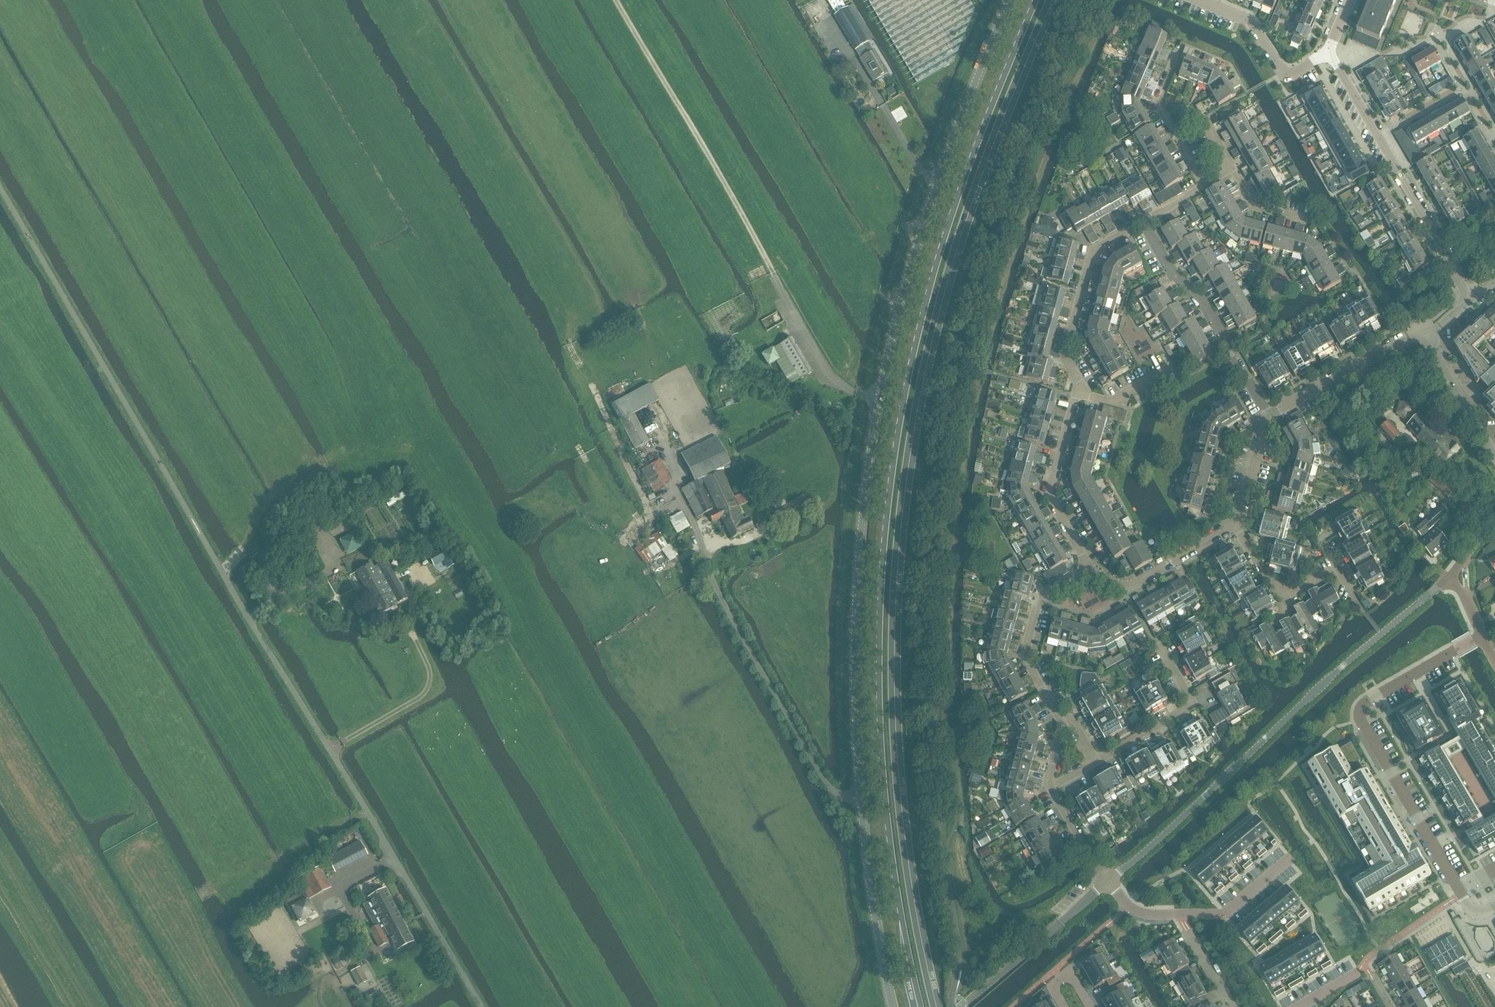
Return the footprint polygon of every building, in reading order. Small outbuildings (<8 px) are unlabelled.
[(848,7),(847,7),(843,0),(827,0),(836,14),(834,15),(874,81),(887,73),(874,51),(873,51),(868,42),(869,42),(848,7)] [(1262,8),(1272,12),(1277,0),(1265,0),(1262,8)] [(1307,5),(1320,10),(1324,0),(1309,0),(1307,5)] [(1359,33),(1361,34),(1366,36),(1371,38),(1375,40),(1379,42),(1380,40),(1396,0),(1373,0),(1359,33)] [(1278,5),(1273,15),(1277,17),(1282,6),(1278,5)] [(1307,5),(1302,15),(1316,21),(1320,10),(1307,5)] [(1273,15),(1269,26),(1275,29),(1280,18),(1277,17),(1273,15)] [(1302,15),(1298,26),(1311,31),(1316,21),(1302,15)] [(1485,25),(1492,37),(1494,36),(1494,35),(1488,23),(1485,25)] [(1149,27),(1145,37),(1163,45),(1166,40),(1173,43),(1175,38),(1159,32),(1160,28),(1152,24),(1151,28),(1149,27)] [(1296,30),(1291,43),(1300,46),(1302,40),(1307,42),(1311,31),(1298,26),(1293,24),(1291,28),(1296,30)] [(1113,27),(1110,34),(1115,36),(1118,29),(1113,27)] [(1356,32),(1352,42),(1357,44),(1361,34),(1359,33),(1356,32)] [(1361,34),(1357,44),(1362,46),(1366,36),(1361,34)] [(1366,36),(1362,46),(1367,48),(1371,38),(1366,36)] [(1145,37),(1141,47),(1167,58),(1169,54),(1161,51),(1163,45),(1145,37)] [(1460,55),(1474,47),(1469,37),(1454,45),(1460,55)] [(1371,38),(1367,48),(1371,50),(1375,40),(1371,38)] [(1490,38),(1484,41),(1488,48),(1494,45),(1490,38)] [(1375,40),(1371,50),(1376,52),(1380,42),(1379,42),(1375,40)] [(1141,47),(1137,56),(1155,64),(1158,59),(1165,62),(1167,58),(1141,47)] [(1466,66),(1480,58),(1474,47),(1460,55),(1466,66)] [(1186,58),(1179,75),(1189,80),(1197,61),(1191,59),(1195,51),(1189,49),(1186,57),(1186,58)] [(1422,56),(1430,70),(1441,64),(1433,49),(1422,56)] [(1197,61),(1189,80),(1198,83),(1209,57),(1205,55),(1202,63),(1197,61)] [(1137,56),(1133,66),(1159,77),(1161,73),(1153,69),(1155,64),(1137,56)] [(1419,76),(1430,70),(1422,56),(1411,62),(1419,76)] [(1209,57),(1198,83),(1208,87),(1215,69),(1210,67),(1213,59),(1209,57)] [(1382,71),(1384,70),(1387,68),(1382,58),(1376,61),(1382,71)] [(1405,58),(1402,60),(1408,70),(1411,68),(1405,58)] [(1472,77),(1487,69),(1480,58),(1466,66),(1472,77)] [(1379,73),(1382,71),(1376,61),(1371,64),(1377,74),(1379,73)] [(1372,77),(1377,74),(1371,64),(1366,67),(1372,77)] [(1133,66),(1129,75),(1148,83),(1150,77),(1158,81),(1159,77),(1133,66)] [(1215,69),(1208,87),(1208,88),(1225,78),(1226,78),(1228,74),(1226,72),(1222,75),(1219,72),(1221,68),(1219,66),(1215,69)] [(1366,80),(1372,77),(1366,67),(1360,70),(1366,80)] [(1411,68),(1408,70),(1414,80),(1417,78),(1411,68)] [(1478,88),(1493,80),(1487,69),(1472,77),(1478,88)] [(1366,80),(1360,70),(1356,73),(1362,83),(1366,80)] [(1372,91),(1395,78),(1394,78),(1390,80),(1384,70),(1382,71),(1379,73),(1377,74),(1372,77),(1366,80),(1372,91)] [(1129,75),(1125,84),(1152,95),(1153,91),(1145,88),(1148,83),(1129,75)] [(1225,78),(1208,88),(1213,96),(1238,82),(1236,78),(1228,83),(1226,78),(1225,78)] [(1378,101),(1395,91),(1391,86),(1397,82),(1395,78),(1372,91),(1378,101)] [(1417,78),(1414,80),(1418,86),(1420,90),(1423,88),(1421,84),(1417,78)] [(1494,93),(1494,83),(1493,80),(1478,88),(1485,99),(1494,93)] [(1448,87),(1444,81),(1439,84),(1442,90),(1448,87)] [(1238,82),(1213,96),(1219,106),(1236,96),(1233,90),(1240,86),(1238,82)] [(1125,84),(1121,94),(1140,102),(1142,96),(1150,99),(1152,95),(1125,84)] [(1318,85),(1298,97),(1304,106),(1323,95),(1318,85)] [(1423,88),(1420,90),(1426,100),(1429,98),(1423,88)] [(1384,111),(1402,100),(1397,90),(1395,92),(1395,91),(1378,101),(1384,111)] [(1494,107),(1494,93),(1485,99),(1491,109),(1494,107)] [(1140,102),(1121,94),(1122,114),(1123,114),(1140,104),(1140,102)] [(1323,95),(1304,106),(1308,104),(1312,112),(1308,114),(1309,115),(1328,103),(1323,95)] [(1402,100),(1384,111),(1390,121),(1408,110),(1402,100)] [(1451,106),(1459,120),(1470,114),(1462,100),(1451,106)] [(1328,103),(1309,115),(1314,123),(1333,112),(1328,103)] [(1140,104),(1123,114),(1128,123),(1147,112),(1144,108),(1143,109),(1140,104)] [(1200,104),(1195,107),(1200,116),(1206,113),(1200,104)] [(1449,127),(1459,120),(1451,106),(1440,112),(1449,127)] [(1228,130),(1220,134),(1222,138),(1247,124),(1242,115),(1239,109),(1227,116),(1230,121),(1224,124),(1228,130)] [(1147,112),(1128,123),(1133,132),(1150,122),(1147,116),(1149,115),(1147,112)] [(1333,112),(1314,123),(1319,132),(1338,121),(1333,112)] [(1438,133),(1449,127),(1440,112),(1429,119),(1438,133)] [(1106,118),(1111,126),(1120,120),(1116,113),(1106,118)] [(1427,139),(1438,133),(1429,119),(1418,125),(1427,139)] [(1338,121),(1319,132),(1324,141),(1343,130),(1338,121)] [(1303,122),(1298,125),(1301,130),(1306,127),(1303,122)] [(1475,123),(1470,126),(1473,130),(1473,131),(1478,128),(1476,123),(1475,123)] [(1247,124),(1222,138),(1225,142),(1232,138),(1235,143),(1253,134),(1247,124)] [(1152,125),(1135,135),(1140,144),(1165,130),(1162,126),(1155,131),(1152,125)] [(1416,145),(1427,139),(1418,125),(1408,131),(1416,145)] [(1306,127),(1301,130),(1304,136),(1309,133),(1306,127)] [(1404,129),(1394,135),(1396,139),(1407,133),(1406,132),(1404,129)] [(1165,130),(1140,144),(1145,153),(1163,143),(1160,138),(1167,134),(1165,130)] [(1343,130),(1324,141),(1329,150),(1348,139),(1343,130)] [(1408,131),(1406,132),(1407,133),(1410,138),(1413,144),(1414,146),(1416,145),(1408,131)] [(1468,150),(1483,142),(1477,132),(1463,140),(1468,150)] [(1407,133),(1396,139),(1399,144),(1410,138),(1407,133)] [(1238,148),(1231,152),(1233,156),(1257,142),(1253,134),(1235,143),(1238,148)] [(1410,138),(1399,144),(1402,150),(1413,144),(1410,138)] [(1348,139),(1329,150),(1334,159),(1353,147),(1348,139)] [(1257,142),(1233,156),(1235,160),(1242,155),(1245,161),(1263,151),(1257,142)] [(1475,161),(1489,153),(1483,142),(1468,150),(1475,161)] [(1163,143),(1145,153),(1150,162),(1175,148),(1173,144),(1166,148),(1163,143)] [(1413,144),(1402,150),(1405,155),(1416,149),(1414,146),(1413,144)] [(1437,144),(1432,148),(1435,153),(1440,149),(1437,144)] [(1353,147),(1334,159),(1339,167),(1358,156),(1353,147)] [(1123,148),(1114,153),(1117,158),(1126,153),(1123,148)] [(1175,148),(1150,162),(1155,171),(1173,161),(1170,156),(1177,152),(1175,148)] [(1416,149),(1405,155),(1408,160),(1419,154),(1416,149)] [(1448,149),(1445,151),(1451,161),(1454,159),(1448,149)] [(1248,165),(1241,170),(1243,173),(1267,159),(1263,151),(1245,161),(1248,165)] [(1481,171),(1494,163),(1489,153),(1475,161),(1481,171)] [(1419,154),(1408,160),(1412,166),(1422,160),(1419,154)] [(1461,154),(1456,157),(1460,163),(1461,163),(1465,160),(1461,154)] [(1358,156),(1339,167),(1344,176),(1363,165),(1358,156)] [(1267,159),(1243,173),(1245,177),(1252,173),(1255,177),(1255,178),(1268,171),(1272,169),(1273,169),(1267,159)] [(1423,177),(1437,169),(1431,159),(1417,167),(1423,177)] [(1454,159),(1451,161),(1457,171),(1460,170),(1454,159)] [(1173,161),(1155,171),(1160,179),(1185,165),(1183,162),(1176,166),(1173,161)] [(1494,178),(1494,164),(1494,163),(1481,171),(1487,182),(1494,178)] [(1185,165),(1160,179),(1166,189),(1171,186),(1177,183),(1183,179),(1180,173),(1187,169),(1185,165)] [(1363,165),(1344,176),(1349,185),(1369,174),(1363,165)] [(1294,166),(1288,169),(1292,176),(1297,173),(1294,166)] [(1255,177),(1250,180),(1254,186),(1251,187),(1254,191),(1278,177),(1273,169),(1272,169),(1268,171),(1255,178),(1255,177)] [(1428,188),(1443,180),(1437,169),(1423,177),(1428,188)] [(1460,170),(1457,171),(1463,182),(1466,180),(1460,170)] [(1474,175),(1469,178),(1472,185),(1473,184),(1477,182),(1474,175)] [(1278,177),(1254,191),(1256,195),(1258,194),(1261,199),(1272,193),(1275,198),(1289,190),(1286,184),(1283,186),(1278,177)] [(1142,180),(1132,185),(1148,213),(1152,211),(1146,200),(1152,197),(1142,180)] [(1296,180),(1290,183),(1293,188),(1298,185),(1296,180)] [(1366,187),(1360,190),(1367,202),(1387,191),(1380,180),(1366,188),(1366,187)] [(1443,180),(1428,188),(1434,198),(1448,190),(1443,180)] [(1466,180),(1463,182),(1469,192),(1472,190),(1466,180)] [(1223,183),(1205,192),(1216,211),(1234,201),(1230,196),(1238,191),(1234,184),(1226,188),(1223,182),(1223,183)] [(1177,183),(1171,186),(1177,196),(1183,193),(1182,193),(1178,184),(1177,183)] [(1121,185),(1112,190),(1126,215),(1130,213),(1125,205),(1130,203),(1131,202),(1124,190),(1121,185)] [(1124,190),(1131,202),(1130,203),(1133,207),(1138,204),(1145,215),(1148,213),(1132,185),(1124,190)] [(1166,189),(1172,200),(1175,198),(1177,196),(1171,186),(1166,189)] [(1166,189),(1160,192),(1166,203),(1168,202),(1172,200),(1166,189)] [(1112,190),(1103,195),(1113,212),(1118,209),(1122,217),(1126,215),(1112,190)] [(1448,190),(1434,198),(1440,209),(1454,201),(1448,190)] [(1472,190),(1469,192),(1475,203),(1478,201),(1472,190)] [(1343,203),(1353,198),(1349,191),(1339,197),(1343,203)] [(1387,191),(1367,202),(1370,207),(1375,204),(1378,210),(1393,201),(1387,191)] [(1160,192),(1154,196),(1160,206),(1166,203),(1160,192)] [(1103,195),(1094,200),(1108,225),(1112,223),(1108,215),(1113,212),(1103,195)] [(1487,197),(1481,200),(1485,207),(1486,207),(1490,204),(1487,197)] [(1094,200),(1085,205),(1095,223),(1100,220),(1105,227),(1108,225),(1094,200)] [(1234,201),(1216,211),(1221,220),(1246,205),(1244,202),(1236,206),(1234,201)] [(1393,201),(1378,210),(1384,220),(1399,212),(1393,201)] [(1454,201),(1440,209),(1446,219),(1460,211),(1454,201)] [(1480,213),(1473,217),(1476,223),(1487,217),(1483,209),(1478,201),(1475,203),(1480,213)] [(1190,203),(1182,207),(1186,214),(1188,216),(1190,215),(1195,212),(1190,203)] [(1085,205),(1076,210),(1091,235),(1094,233),(1090,226),(1095,223),(1085,205)] [(1246,205),(1221,220),(1226,228),(1226,229),(1244,219),(1241,213),(1248,209),(1246,205)] [(1066,214),(1059,218),(1067,231),(1071,229),(1074,228),(1077,233),(1083,230),(1087,237),(1091,235),(1076,210),(1075,208),(1066,214)] [(1460,211),(1446,219),(1453,230),(1467,222),(1470,220),(1464,209),(1460,211)] [(1195,212),(1190,215),(1195,224),(1200,221),(1195,212)] [(1399,212),(1384,220),(1390,231),(1405,222),(1399,212)] [(1360,215),(1353,220),(1355,223),(1363,219),(1360,215)] [(1043,219),(1041,226),(1052,228),(1053,222),(1043,219)] [(1244,219),(1226,229),(1239,239),(1241,240),(1246,220),(1245,220),(1244,219)] [(1246,220),(1241,240),(1251,242),(1256,220),(1252,219),(1251,222),(1246,220)] [(1268,226),(1263,246),(1273,249),(1280,220),(1277,219),(1275,228),(1268,226)] [(1363,219),(1355,223),(1358,228),(1365,223),(1363,219)] [(1178,220),(1161,230),(1164,236),(1162,237),(1164,241),(1184,230),(1178,220)] [(1256,220),(1251,242),(1260,245),(1265,226),(1259,224),(1260,221),(1256,220)] [(1280,220),(1273,249),(1284,251),(1289,232),(1283,230),(1285,221),(1280,220)] [(1405,222),(1390,231),(1396,241),(1411,233),(1405,222)] [(1289,232),(1284,251),(1293,254),(1301,226),(1297,225),(1294,233),(1289,232)] [(1301,226),(1293,254),(1303,256),(1303,257),(1308,237),(1303,235),(1305,227),(1301,226)] [(1046,228),(1044,235),(1049,237),(1049,238),(1055,240),(1058,231),(1046,228)] [(1184,230),(1164,241),(1166,245),(1169,244),(1172,249),(1194,236),(1194,235),(1189,238),(1184,230)] [(1411,233),(1396,241),(1402,251),(1400,253),(1417,243),(1411,233)] [(1308,237),(1303,257),(1320,246),(1321,242),(1320,241),(1317,243),(1314,242),(1312,240),(1313,236),(1311,234),(1308,237)] [(1194,236),(1172,249),(1177,246),(1179,251),(1172,255),(1174,259),(1199,244),(1194,236)] [(1059,240),(1057,250),(1078,256),(1080,252),(1077,251),(1079,245),(1059,240)] [(1417,243),(1400,253),(1405,264),(1406,264),(1423,254),(1417,243)] [(1199,244),(1174,259),(1176,262),(1184,258),(1187,264),(1210,251),(1209,250),(1204,253),(1199,244)] [(1110,255),(1118,250),(1115,245),(1107,249),(1110,255)] [(1320,246),(1303,257),(1308,266),(1333,251),(1331,247),(1323,251),(1320,246)] [(1113,258),(1124,275),(1142,265),(1132,247),(1113,258)] [(1224,247),(1218,250),(1221,256),(1227,252),(1224,247)] [(1057,250),(1054,260),(1073,265),(1075,260),(1077,260),(1078,256),(1057,250)] [(1210,251),(1187,264),(1192,261),(1195,266),(1188,270),(1190,274),(1215,260),(1210,251)] [(1333,251),(1308,266),(1313,274),(1331,264),(1328,259),(1335,255),(1333,251)] [(1387,254),(1380,258),(1382,262),(1390,258),(1387,254)] [(1423,254),(1406,264),(1411,275),(1429,265),(1423,254)] [(1254,266),(1257,258),(1247,255),(1245,263),(1254,266)] [(1105,269),(1105,270),(1124,275),(1113,258),(1105,269)] [(1054,260),(1051,270),(1073,276),(1074,271),(1072,271),(1073,265),(1054,260)] [(1215,260),(1190,274),(1192,277),(1199,273),(1202,279),(1207,276),(1208,277),(1226,266),(1225,265),(1220,268),(1215,260)] [(1331,264),(1313,274),(1318,283),(1343,269),(1341,265),(1334,269),(1331,264)] [(1095,265),(1093,274),(1099,275),(1101,267),(1095,265)] [(1210,281),(1203,285),(1206,289),(1230,275),(1226,266),(1208,277),(1210,281)] [(1049,269),(1046,279),(1068,285),(1069,279),(1072,280),(1073,276),(1051,270),(1049,269)] [(1343,269),(1318,283),(1324,292),(1341,282),(1338,277),(1345,272),(1343,269)] [(1119,294),(1124,275),(1105,270),(1099,289),(1119,294)] [(1230,275),(1206,289),(1207,292),(1214,288),(1218,294),(1235,283),(1230,275)] [(1400,288),(1411,282),(1407,276),(1396,282),(1400,288)] [(1220,299),(1213,303),(1216,307),(1241,292),(1235,283),(1218,294),(1220,299)] [(1044,287),(1041,297),(1063,303),(1064,298),(1073,300),(1074,295),(1044,287)] [(1113,314),(1119,294),(1099,289),(1094,309),(1113,314)] [(1163,289),(1145,299),(1150,308),(1175,294),(1173,290),(1166,295),(1163,289)] [(1241,292),(1216,307),(1218,310),(1225,306),(1230,316),(1224,320),(1226,324),(1251,310),(1244,298),(1250,295),(1246,289),(1241,292)] [(1175,294),(1150,308),(1156,318),(1161,315),(1173,308),(1173,307),(1170,302),(1177,298),(1175,294)] [(1041,297),(1038,307),(1069,315),(1070,311),(1061,309),(1063,303),(1041,297)] [(1370,300),(1359,306),(1371,327),(1382,321),(1381,318),(1370,300)] [(1356,301),(1346,307),(1348,312),(1349,312),(1361,333),(1371,327),(1359,306),(1356,301)] [(1173,308),(1161,315),(1166,323),(1191,309),(1189,305),(1181,310),(1178,304),(1173,307),(1173,308)] [(1036,317),(1036,318),(1058,324),(1059,318),(1067,320),(1069,315),(1038,307),(1038,308),(1039,308),(1036,317)] [(1108,334),(1113,314),(1094,309),(1089,329),(1108,334)] [(1191,309),(1166,323),(1172,333),(1177,330),(1189,323),(1189,322),(1186,317),(1193,313),(1191,309)] [(1484,317),(1494,329),(1494,311),(1493,309),(1484,317)] [(1251,310),(1226,324),(1226,325),(1228,328),(1235,324),(1238,329),(1244,326),(1246,330),(1257,323),(1255,320),(1256,319),(1251,310)] [(1348,312),(1338,318),(1353,344),(1364,338),(1361,333),(1349,312),(1348,312)] [(1452,345),(1477,385),(1480,381),(1493,370),(1476,350),(1494,333),(1494,329),(1484,317),(1452,345)] [(1036,318),(1033,327),(1036,328),(1063,335),(1065,331),(1056,329),(1058,324),(1036,318)] [(1338,318),(1327,324),(1342,350),(1353,344),(1338,318)] [(1189,323),(1177,330),(1182,339),(1206,324),(1204,320),(1197,325),(1194,319),(1189,322),(1189,323)] [(1206,324),(1182,339),(1187,347),(1204,337),(1201,332),(1209,328),(1206,324)] [(1323,326),(1312,333),(1324,354),(1335,347),(1323,326)] [(1036,328),(1033,338),(1052,343),(1054,337),(1062,339),(1063,335),(1036,328)] [(1309,328),(1299,334),(1302,339),(1314,360),(1324,354),(1312,333),(1309,328)] [(1090,344),(1108,334),(1089,329),(1088,331),(1090,344)] [(1108,334),(1090,344),(1101,363),(1118,353),(1108,335),(1108,334)] [(1204,337),(1187,347),(1192,356),(1217,342),(1215,338),(1207,342),(1204,337)] [(791,338),(772,349),(779,361),(778,361),(775,363),(785,381),(786,383),(790,386),(791,385),(811,373),(791,338)] [(1033,338),(1031,347),(1058,355),(1059,350),(1051,348),(1052,343),(1033,338)] [(1302,339),(1291,345),(1306,371),(1317,365),(1314,360),(1302,339)] [(1217,342),(1192,356),(1197,365),(1215,355),(1212,350),(1219,345),(1217,342)] [(1085,355),(1090,352),(1086,345),(1080,348),(1085,355)] [(1291,345),(1280,351),(1295,377),(1306,371),(1291,345)] [(1031,347),(1028,358),(1034,359),(1047,363),(1047,362),(1049,357),(1057,359),(1058,355),(1031,347)] [(771,350),(759,356),(766,368),(773,364),(775,363),(778,361),(771,350)] [(1118,353),(1101,363),(1111,380),(1128,370),(1118,353)] [(1277,353),(1266,359),(1281,386),(1292,379),(1277,353)] [(1028,358),(1025,367),(1059,376),(1060,372),(1051,369),(1053,363),(1047,362),(1047,363),(1034,359),(1028,358)] [(1092,368),(1097,365),(1094,359),(1089,362),(1092,368)] [(1266,359),(1255,366),(1259,373),(1270,392),(1281,386),(1266,359)] [(1025,367),(1022,377),(1047,384),(1049,378),(1057,380),(1059,376),(1025,367)] [(1480,381),(1490,392),(1483,399),(1491,406),(1486,410),(1489,412),(1488,412),(1494,418),(1494,368),(1493,370),(1480,381)] [(1104,377),(1099,380),(1103,387),(1108,384),(1107,382),(1104,377)] [(1412,378),(1405,385),(1418,400),(1426,394),(1412,378)] [(1011,381),(1009,389),(1019,392),(1021,384),(1021,383),(1011,381)] [(634,450),(648,442),(633,415),(657,402),(649,387),(648,385),(610,406),(618,420),(634,450)] [(1038,390),(1035,401),(1054,406),(1056,400),(1059,401),(1060,396),(1038,390)] [(1214,412),(1225,429),(1241,420),(1240,419),(1247,415),(1236,397),(1228,401),(1230,403),(1214,412)] [(1035,401),(1033,411),(1054,417),(1056,412),(1053,411),(1054,406),(1035,401)] [(1101,416),(1101,417),(1107,419),(1110,407),(1104,406),(1101,415),(1101,416)] [(1110,407),(1107,419),(1113,420),(1116,409),(1110,407)] [(1082,419),(1084,410),(1078,409),(1076,417),(1082,419)] [(1116,409),(1113,420),(1118,422),(1121,411),(1116,409)] [(1033,411),(1030,420),(1049,426),(1051,420),(1053,420),(1054,417),(1033,411)] [(1121,411),(1118,422),(1119,422),(1124,423),(1127,412),(1121,411)] [(1290,426),(1283,430),(1286,436),(1284,437),(1286,441),(1305,430),(1300,421),(1304,418),(1300,411),(1296,413),(1290,416),(1293,421),(1294,424),(1290,426)] [(1222,431),(1225,429),(1214,412),(1213,413),(1203,426),(1202,428),(1221,434),(1222,431)] [(1088,413),(1082,433),(1102,439),(1107,419),(1101,417),(1101,416),(1088,413)] [(1438,433),(1421,413),(1407,425),(1442,465),(1460,449),(1455,443),(1454,439),(1444,427),(1438,433)] [(1030,420),(1027,430),(1049,436),(1050,431),(1048,431),(1049,426),(1030,420)] [(1248,421),(1237,427),(1240,433),(1251,426),(1248,421)] [(1391,442),(1400,434),(1388,421),(1379,428),(1391,442)] [(1020,428),(1017,438),(1025,440),(1044,445),(1046,439),(1048,440),(1049,436),(1027,430),(1020,428)] [(1217,452),(1221,434),(1202,428),(1197,446),(1217,452)] [(1305,430),(1286,441),(1289,445),(1291,444),(1293,448),(1310,439),(1310,438),(1309,437),(1305,430)] [(1226,434),(1224,440),(1230,441),(1231,438),(1233,437),(1230,431),(1226,434)] [(1082,433),(1077,453),(1096,459),(1102,439),(1082,433)] [(1310,439),(1293,448),(1294,451),(1313,456),(1313,455),(1320,455),(1319,445),(1319,444),(1319,440),(1316,436),(1310,439)] [(716,437),(681,454),(694,482),(681,489),(696,518),(712,509),(699,484),(703,482),(717,510),(708,515),(712,522),(721,518),(731,539),(752,528),(747,518),(743,520),(737,507),(747,503),(743,493),(733,498),(718,469),(730,463),(724,451),(716,437)] [(1018,443),(1015,453),(1042,461),(1044,456),(1035,454),(1037,448),(1018,443)] [(1211,472),(1217,452),(1197,446),(1192,467),(1211,472)] [(1284,453),(1283,459),(1311,466),(1313,456),(1294,451),(1293,456),(1284,453)] [(1015,453),(1012,463),(1031,469),(1033,462),(1041,465),(1042,461),(1015,453)] [(1077,453),(1071,473),(1071,474),(1092,480),(1091,478),(1096,459),(1077,453)] [(1337,454),(1334,459),(1339,463),(1342,457),(1337,454)] [(659,459),(641,470),(654,494),(664,488),(662,485),(671,480),(659,459)] [(1283,459),(1282,462),(1290,464),(1289,471),(1308,476),(1308,475),(1312,476),(1314,467),(1311,466),(1283,459)] [(1012,463),(1009,473),(1037,480),(1038,476),(1030,474),(1031,469),(1012,463)] [(1066,474),(1069,466),(1063,464),(1061,472),(1066,474)] [(1206,491),(1211,472),(1192,467),(1186,486),(1206,491)] [(1279,474),(1278,478),(1305,486),(1308,476),(1289,471),(1287,476),(1279,474)] [(1009,473),(1007,482),(1026,488),(1028,482),(1036,484),(1037,480),(1009,473)] [(1092,480),(1071,474),(1073,487),(1076,493),(1093,482),(1092,480)] [(1437,487),(1441,491),(1448,497),(1454,491),(1447,484),(1436,474),(1430,481),(1437,487)] [(1278,478),(1277,482),(1285,484),(1284,489),(1283,490),(1297,494),(1302,496),(1305,486),(1278,478)] [(1003,481),(1001,491),(1009,493),(1009,494),(1006,495),(1006,499),(1009,498),(1009,499),(1027,490),(1026,490),(1026,488),(1007,482),(1003,481)] [(1093,482),(1076,493),(1084,506),(1101,496),(1093,482)] [(1200,512),(1206,491),(1186,486),(1181,506),(1200,512)] [(1267,492),(1266,496),(1294,504),(1297,494),(1283,490),(1284,489),(1278,488),(1276,494),(1267,492)] [(1069,489),(1063,492),(1065,495),(1067,499),(1073,496),(1069,489)] [(1009,499),(1014,508),(1034,497),(1032,493),(1029,495),(1027,490),(1009,499)] [(1101,496),(1084,506),(1094,525),(1111,515),(1101,496)] [(1266,496),(1265,501),(1274,503),(1272,509),(1291,514),(1294,504),(1266,496)] [(1034,497),(1014,508),(1020,518),(1037,508),(1034,502),(1036,501),(1034,497)] [(992,503),(991,509),(992,509),(1000,511),(1001,504),(1001,500),(993,499),(992,503)] [(783,500),(773,506),(776,511),(786,505),(783,500)] [(1074,512),(1080,509),(1077,503),(1071,506),(1074,512)] [(1210,516),(1212,508),(1206,506),(1203,515),(1210,516)] [(1430,513),(1427,516),(1429,518),(1435,525),(1436,524),(1448,513),(1442,506),(1431,515),(1430,513)] [(1037,508),(1020,518),(1025,526),(1049,512),(1047,508),(1040,512),(1037,508)] [(1080,509),(1074,512),(1078,517),(1083,514),(1080,509)] [(1338,535),(1363,520),(1357,509),(1331,524),(1338,535)] [(1258,524),(1287,531),(1291,519),(1262,511),(1258,524)] [(676,533),(689,527),(681,512),(668,519),(676,533)] [(1049,512),(1025,526),(1030,535),(1047,525),(1044,520),(1051,516),(1049,512)] [(1111,515),(1094,525),(1104,542),(1122,532),(1111,515)] [(1429,518),(1415,530),(1422,537),(1428,531),(1435,525),(1429,518)] [(1344,546),(1365,534),(1369,531),(1363,520),(1338,535),(1344,546)] [(1087,521),(1082,524),(1085,530),(1090,527),(1087,521)] [(1284,543),(1287,531),(1258,524),(1255,536),(1273,541),(1284,543)] [(1402,535),(1409,531),(1405,524),(1398,528),(1402,535)] [(1047,525),(1030,535),(1035,544),(1060,530),(1057,526),(1050,530),(1047,525)] [(1090,527),(1085,530),(1085,531),(1088,535),(1093,532),(1090,527)] [(1432,558),(1448,543),(1435,529),(1420,544),(1432,558)] [(1060,530),(1035,544),(1040,553),(1057,543),(1054,538),(1062,533),(1060,530)] [(667,545),(657,532),(647,540),(634,549),(644,563),(661,550),(669,561),(672,558),(676,555),(668,545),(667,545)] [(1122,532),(1104,542),(1115,560),(1125,554),(1124,554),(1131,550),(1131,549),(1122,532)] [(1345,560),(1371,545),(1365,534),(1344,546),(1339,549),(1345,560)] [(1097,539),(1092,542),(1093,544),(1095,548),(1101,545),(1097,539)] [(1301,548),(1284,543),(1273,541),(1269,553),(1298,560),(1301,548)] [(1057,543),(1040,553),(1045,562),(1070,548),(1067,543),(1060,548),(1057,543)] [(1127,559),(1120,563),(1122,567),(1147,552),(1141,543),(1131,549),(1131,550),(1124,554),(1125,554),(1127,559)] [(1351,570),(1377,556),(1371,545),(1345,560),(1351,570)] [(1215,573),(1241,558),(1235,547),(1209,562),(1215,573)] [(1070,548),(1045,562),(1050,571),(1053,569),(1058,566),(1063,563),(1068,561),(1064,555),(1072,551),(1070,548)] [(1147,552),(1122,567),(1124,571),(1131,567),(1134,572),(1152,562),(1147,552)] [(1293,579),(1298,560),(1269,553),(1266,565),(1282,569),(1280,575),(1293,579)] [(1357,581),(1383,566),(1377,556),(1351,570),(1357,581)] [(1015,557),(1009,560),(1013,567),(1015,566),(1018,564),(1019,564),(1015,557)] [(1222,583),(1247,568),(1241,558),(1215,573),(1222,583)] [(371,564),(356,572),(368,595),(396,580),(386,561),(377,565),(379,567),(374,570),(371,564)] [(1063,563),(1058,566),(1064,576),(1069,573),(1063,563)] [(1058,566),(1053,569),(1058,579),(1064,576),(1058,566)] [(1383,566),(1357,581),(1363,592),(1389,577),(1383,566)] [(1228,594),(1254,579),(1247,568),(1222,583),(1228,594)] [(1050,571),(1047,572),(1053,582),(1058,579),(1053,569),(1050,571)] [(1015,572),(1012,582),(1034,589),(1035,585),(1032,584),(1033,578),(1026,576),(1015,572)] [(1047,572),(1042,575),(1043,577),(1048,585),(1053,582),(1047,572)] [(1172,576),(1168,578),(1182,604),(1185,608),(1194,603),(1188,592),(1194,589),(1188,579),(1183,583),(1181,580),(1176,583),(1172,576)] [(1168,588),(1163,591),(1173,609),(1174,609),(1176,613),(1185,608),(1182,604),(1168,578),(1164,580),(1168,588)] [(1254,579),(1228,594),(1232,602),(1234,605),(1239,602),(1260,590),(1254,579)] [(396,580),(368,595),(375,607),(371,609),(375,616),(379,614),(380,616),(395,608),(393,604),(398,602),(398,603),(406,598),(396,580)] [(1006,581),(1003,591),(1009,592),(1009,593),(1022,596),(1028,598),(1030,592),(1033,593),(1034,589),(1012,582),(1006,581)] [(1315,599),(1304,605),(1311,618),(1319,614),(1323,621),(1333,616),(1328,607),(1339,600),(1330,583),(1318,590),(1317,588),(1311,591),(1315,599)] [(1154,586),(1150,588),(1165,614),(1173,609),(1163,591),(1158,593),(1154,586)] [(1260,590),(1239,602),(1245,613),(1271,597),(1265,587),(1260,590)] [(1150,598),(1145,601),(1155,619),(1165,614),(1150,588),(1146,590),(1150,598)] [(1003,591),(1000,601),(1028,609),(1030,604),(1021,602),(1022,596),(1009,593),(1009,592),(1003,591)] [(1136,596),(1132,599),(1146,624),(1155,619),(1145,601),(1140,604),(1136,596)] [(1271,597),(1245,613),(1251,623),(1277,608),(1271,597)] [(1000,601),(998,611),(1017,616),(1019,611),(1027,613),(1028,609),(1000,601)] [(1301,613),(1290,620),(1297,633),(1298,635),(1306,631),(1309,636),(1319,631),(1311,618),(1304,605),(1303,603),(1297,607),(1301,613)] [(1134,637),(1144,631),(1131,609),(1126,613),(1121,605),(1117,607),(1132,632),(1134,637)] [(1132,632),(1117,607),(1113,609),(1118,617),(1113,620),(1123,637),(1132,632)] [(995,610),(992,620),(995,620),(1023,628),(1024,624),(1016,621),(1017,616),(998,611),(995,610)] [(1058,641),(1066,613),(1062,612),(1060,621),(1053,619),(1048,638),(1058,641)] [(1068,644),(1073,624),(1068,623),(1070,615),(1066,613),(1058,641),(1068,644)] [(1078,647),(1086,619),(1082,618),(1079,626),(1073,624),(1068,644),(1067,648),(1068,648),(1068,647),(1070,647),(1070,650),(1076,652),(1078,647)] [(1179,649),(1204,634),(1195,618),(1183,625),(1187,630),(1173,638),(1179,649)] [(1275,635),(1281,646),(1282,646),(1284,650),(1292,646),(1295,652),(1305,646),(1298,635),(1297,633),(1290,620),(1289,618),(1282,622),(1286,629),(1275,635)] [(1088,650),(1093,630),(1088,629),(1090,620),(1086,619),(1078,647),(1088,650)] [(995,620),(992,630),(1012,635),(1013,630),(1022,632),(1023,628),(995,620)] [(1114,642),(1123,637),(1113,620),(1108,623),(1107,620),(1103,623),(1114,642)] [(1105,647),(1114,642),(1103,623),(1099,625),(1100,627),(1095,630),(1105,647)] [(1268,623),(1251,633),(1261,650),(1269,646),(1275,656),(1284,651),(1284,650),(1282,646),(1281,646),(1275,635),(1271,628),(1268,623)] [(992,630),(989,640),(1018,648),(1019,644),(1010,641),(1012,635),(992,630)] [(1104,648),(1105,647),(1095,630),(1093,630),(1088,650),(1104,648)] [(1185,659),(1206,648),(1211,645),(1204,634),(1179,649),(1185,659)] [(989,640),(987,649),(1006,654),(1008,649),(1017,652),(1018,648),(989,640)] [(1185,673),(1211,658),(1206,648),(1185,659),(1179,662),(1185,673)] [(983,654),(982,656),(982,659),(983,661),(983,664),(984,665),(986,664),(989,664),(989,667),(1007,657),(1006,654),(987,649),(988,653),(985,653),(983,654)] [(1007,657),(989,667),(994,676),(1014,664),(1012,661),(1010,662),(1007,657)] [(1106,660),(1102,662),(1104,666),(1106,669),(1106,670),(1110,668),(1115,665),(1113,661),(1111,657),(1106,660)] [(1211,658),(1185,673),(1192,684),(1206,676),(1209,681),(1221,675),(1211,658)] [(1014,664),(994,676),(999,685),(1017,675),(1014,670),(1016,668),(1014,664)] [(1082,711),(1108,696),(1096,674),(1085,673),(1083,673),(1082,674),(1081,676),(1080,685),(1080,687),(1081,689),(1073,693),(1077,700),(1076,700),(1082,711)] [(1243,701),(1235,686),(1238,684),(1231,673),(1210,686),(1217,697),(1216,697),(1223,708),(1208,716),(1215,728),(1225,722),(1228,726),(1254,710),(1247,698),(1243,701)] [(1017,675),(999,685),(1004,694),(1030,680),(1028,676),(1020,680),(1017,675)] [(1144,685),(1158,710),(1169,704),(1155,678),(1144,685)] [(1030,680),(1004,694),(1010,703),(1027,693),(1024,688),(1032,683),(1030,680)] [(973,684),(964,684),(964,693),(972,693),(973,684)] [(1437,697),(1446,713),(1447,714),(1450,720),(1455,727),(1458,732),(1460,737),(1458,738),(1461,743),(1456,745),(1454,741),(1450,743),(1455,752),(1465,746),(1467,748),(1467,749),(1473,759),(1474,760),(1480,770),(1480,771),(1486,781),(1487,782),(1492,792),(1493,793),(1494,796),(1494,756),(1494,755),(1491,749),(1488,744),(1481,732),(1478,727),(1476,722),(1480,719),(1477,713),(1460,684),(1455,686),(1444,692),(1437,697)] [(1148,716),(1158,710),(1144,685),(1133,691),(1148,716)] [(1089,722),(1115,707),(1108,696),(1082,711),(1089,722)] [(1026,703),(1009,713),(1014,722),(1039,708),(1037,704),(1029,709),(1026,703)] [(1409,713),(1398,719),(1416,750),(1417,752),(1443,736),(1435,722),(1432,718),(1424,704),(1413,711),(1414,713),(1413,713),(1414,714),(1410,715),(1409,713)] [(1095,732),(1121,717),(1115,707),(1089,722),(1095,732)] [(1039,708),(1014,722),(1019,731),(1037,721),(1036,720),(1034,716),(1041,712),(1039,708)] [(1121,717),(1095,732),(1102,743),(1115,735),(1118,741),(1131,734),(1121,717)] [(1189,725),(1204,750),(1220,741),(1213,730),(1208,733),(1200,718),(1189,725)] [(1037,721),(1019,731),(1020,732),(1039,737),(1039,738),(1043,735),(1043,733),(1038,731),(1038,726),(1042,725),(1041,722),(1036,720),(1037,721)] [(1188,760),(1204,750),(1189,725),(1178,731),(1186,745),(1181,748),(1188,760)] [(1020,732),(1017,742),(1044,749),(1046,745),(1038,743),(1039,738),(1039,737),(1020,732)] [(1017,742),(1014,752),(1034,757),(1035,751),(1043,753),(1044,749),(1017,742)] [(1170,742),(1160,748),(1174,773),(1185,767),(1183,763),(1188,760),(1181,748),(1176,751),(1170,742)] [(1367,771),(1354,778),(1348,768),(1358,762),(1361,760),(1351,743),(1338,751),(1337,749),(1326,756),(1325,754),(1319,758),(1319,760),(1308,766),(1307,767),(1319,786),(1339,821),(1340,821),(1342,819),(1372,871),(1370,872),(1353,882),(1359,894),(1358,895),(1362,901),(1363,900),(1368,909),(1369,911),(1370,912),(1371,911),(1374,909),(1383,904),(1386,902),(1395,897),(1398,895),(1406,890),(1410,889),(1418,884),(1421,882),(1430,877),(1423,865),(1425,864),(1421,858),(1420,859),(1413,847),(1412,848),(1367,771)] [(1422,759),(1421,760),(1422,760),(1425,765),(1431,777),(1438,788),(1444,799),(1451,810),(1457,821),(1460,827),(1461,827),(1466,824),(1474,820),(1476,818),(1478,817),(1478,816),(1472,806),(1471,804),(1466,795),(1465,793),(1459,784),(1458,782),(1453,773),(1452,771),(1446,761),(1445,760),(1453,755),(1447,745),(1439,749),(1437,751),(1434,752),(1422,759)] [(1145,747),(1134,753),(1149,779),(1159,773),(1160,773),(1149,754),(1145,747)] [(1149,754),(1160,773),(1159,773),(1163,780),(1174,773),(1160,748),(1149,754)] [(1014,752),(1012,762),(1039,769),(1040,764),(1032,762),(1034,757),(1014,752)] [(1133,788),(1149,779),(1134,753),(1123,759),(1131,773),(1126,776),(1133,788)] [(1012,762),(1009,771),(1028,776),(1030,770),(1038,773),(1039,769),(1012,762)] [(1133,788),(1126,776),(1121,779),(1113,765),(1102,772),(1117,797),(1133,788)] [(1009,771),(1006,781),(1034,788),(1035,784),(1027,782),(1028,776),(1009,771)] [(1106,803),(1117,797),(1102,772),(1091,778),(1095,785),(1096,785),(1106,803)] [(972,773),(970,780),(980,784),(983,776),(972,773)] [(1003,790),(1003,791),(1015,796),(1024,797),(1023,795),(1025,790),(1033,793),(1034,788),(1006,781),(1003,790)] [(1110,810),(1106,803),(1096,785),(1095,785),(1085,791),(1100,816),(1110,810)] [(1083,826),(1100,816),(1085,791),(1084,789),(1078,792),(1078,794),(1074,797),(1082,810),(1076,814),(1083,826)] [(1000,790),(997,800),(1005,802),(1005,807),(1006,810),(1016,806),(1024,800),(1024,799),(1024,797),(1015,796),(1003,791),(1000,790)] [(986,803),(991,812),(998,808),(993,799),(986,803)] [(1016,806),(1006,810),(1011,817),(1031,806),(1028,802),(1026,803),(1025,801),(1024,800),(1016,806)] [(1031,806),(1011,817),(1016,827),(1034,817),(1031,811),(1033,810),(1031,806)] [(1146,812),(1141,815),(1145,821),(1150,818),(1146,812)] [(1038,818),(1020,828),(1026,837),(1051,823),(1049,819),(1041,823),(1038,818)] [(1256,818),(1249,824),(1261,838),(1268,832),(1256,818)] [(1489,821),(1488,822),(1483,825),(1481,826),(1479,827),(1471,832),(1465,835),(1467,837),(1476,853),(1482,849),(1493,843),(1494,842),(1494,818),(1489,821)] [(1476,818),(1466,824),(1471,832),(1481,826),(1476,818)] [(982,822),(976,825),(980,831),(985,828),(982,822)] [(1026,837),(1021,840),(1026,849),(1048,836),(1045,831),(1053,827),(1051,823),(1026,837)] [(1249,824),(1242,830),(1253,844),(1261,838),(1249,824)] [(1242,830),(1234,836),(1246,850),(1253,844),(1242,830)] [(985,833),(976,839),(981,847),(990,842),(985,833)] [(1048,836),(1026,849),(1031,858),(1036,855),(1061,840),(1059,837),(1051,841),(1048,836)] [(1234,836),(1227,842),(1239,856),(1246,850),(1234,836)] [(360,840),(351,844),(359,859),(368,854),(360,840)] [(1061,840),(1036,855),(1044,869),(1055,863),(1052,858),(1059,854),(1056,849),(1063,844),(1061,840)] [(1227,842),(1220,848),(1232,862),(1239,856),(1227,842)] [(1104,843),(1098,847),(1102,853),(1107,849),(1104,843)] [(979,851),(979,852),(983,859),(992,854),(989,847),(979,851)] [(1220,848),(1213,854),(1225,868),(1232,862),(1220,848)] [(333,854),(326,857),(334,872),(341,869),(333,854)] [(1213,854),(1206,860),(1218,874),(1225,868),(1213,854)] [(1206,860),(1199,866),(1211,880),(1218,874),(1206,860)] [(1199,866),(1192,872),(1203,886),(1211,880),(1199,866)] [(320,867),(298,879),(309,900),(331,888),(320,867)] [(1286,887),(1270,901),(1282,916),(1299,902),(1286,887)] [(370,902),(363,905),(374,927),(369,930),(378,948),(388,943),(385,936),(387,935),(396,951),(413,942),(385,890),(368,899),(370,902)] [(301,893),(284,902),(295,923),(297,922),(299,924),(316,915),(307,898),(304,899),(301,893)] [(1270,901),(1253,915),(1266,930),(1282,916),(1270,901)] [(1253,915),(1237,929),(1250,944),(1266,930),(1253,915)] [(1315,936),(1296,947),(1306,963),(1325,953),(1315,936)] [(1464,957),(1451,936),(1424,951),(1437,972),(1464,957)] [(1166,964),(1185,953),(1174,945),(1172,941),(1154,951),(1155,952),(1157,956),(1161,955),(1166,964)] [(1093,959),(1081,966),(1088,977),(1109,965),(1103,953),(1104,953),(1103,950),(1101,947),(1090,954),(1093,959)] [(1296,947),(1278,958),(1287,974),(1306,963),(1296,947)] [(1172,981),(1189,971),(1187,966),(1185,953),(1166,964),(1172,974),(1169,976),(1172,981)] [(335,966),(343,961),(346,962),(349,961),(350,958),(348,955),(345,954),(342,955),(341,958),(333,963),(335,966)] [(1395,954),(1377,964),(1379,968),(1383,966),(1388,975),(1403,966),(1395,954)] [(1278,958),(1259,968),(1269,985),(1287,974),(1278,958)] [(1467,962),(1452,970),(1453,971),(1454,974),(1456,976),(1470,968),(1467,962)] [(1109,965),(1088,977),(1095,989),(1106,982),(1109,987),(1121,981),(1117,975),(1116,976),(1114,973),(1109,965)] [(1403,966),(1388,975),(1392,982),(1389,984),(1391,988),(1409,978),(1403,966)] [(360,967),(351,972),(358,987),(367,982),(360,967)] [(297,969),(292,972),(296,978),(300,975),(297,969)] [(1184,994),(1203,983),(1192,975),(1189,971),(1172,981),(1175,987),(1178,985),(1179,987),(1184,994)] [(1409,978),(1391,988),(1392,991),(1396,989),(1401,997),(1416,989),(1409,978)] [(1358,985),(1354,987),(1357,992),(1359,996),(1370,991),(1364,982),(1358,985)] [(1102,1002),(1105,1006),(1120,1006),(1131,1001),(1124,990),(1125,989),(1122,983),(1111,990),(1114,995),(1102,1002)] [(1207,1001),(1204,996),(1203,983),(1184,994),(1190,1004),(1187,1006),(1197,1006),(1207,1001)] [(1401,997),(1406,1005),(1402,1006),(1411,1006),(1422,1000),(1416,989),(1401,997)]
